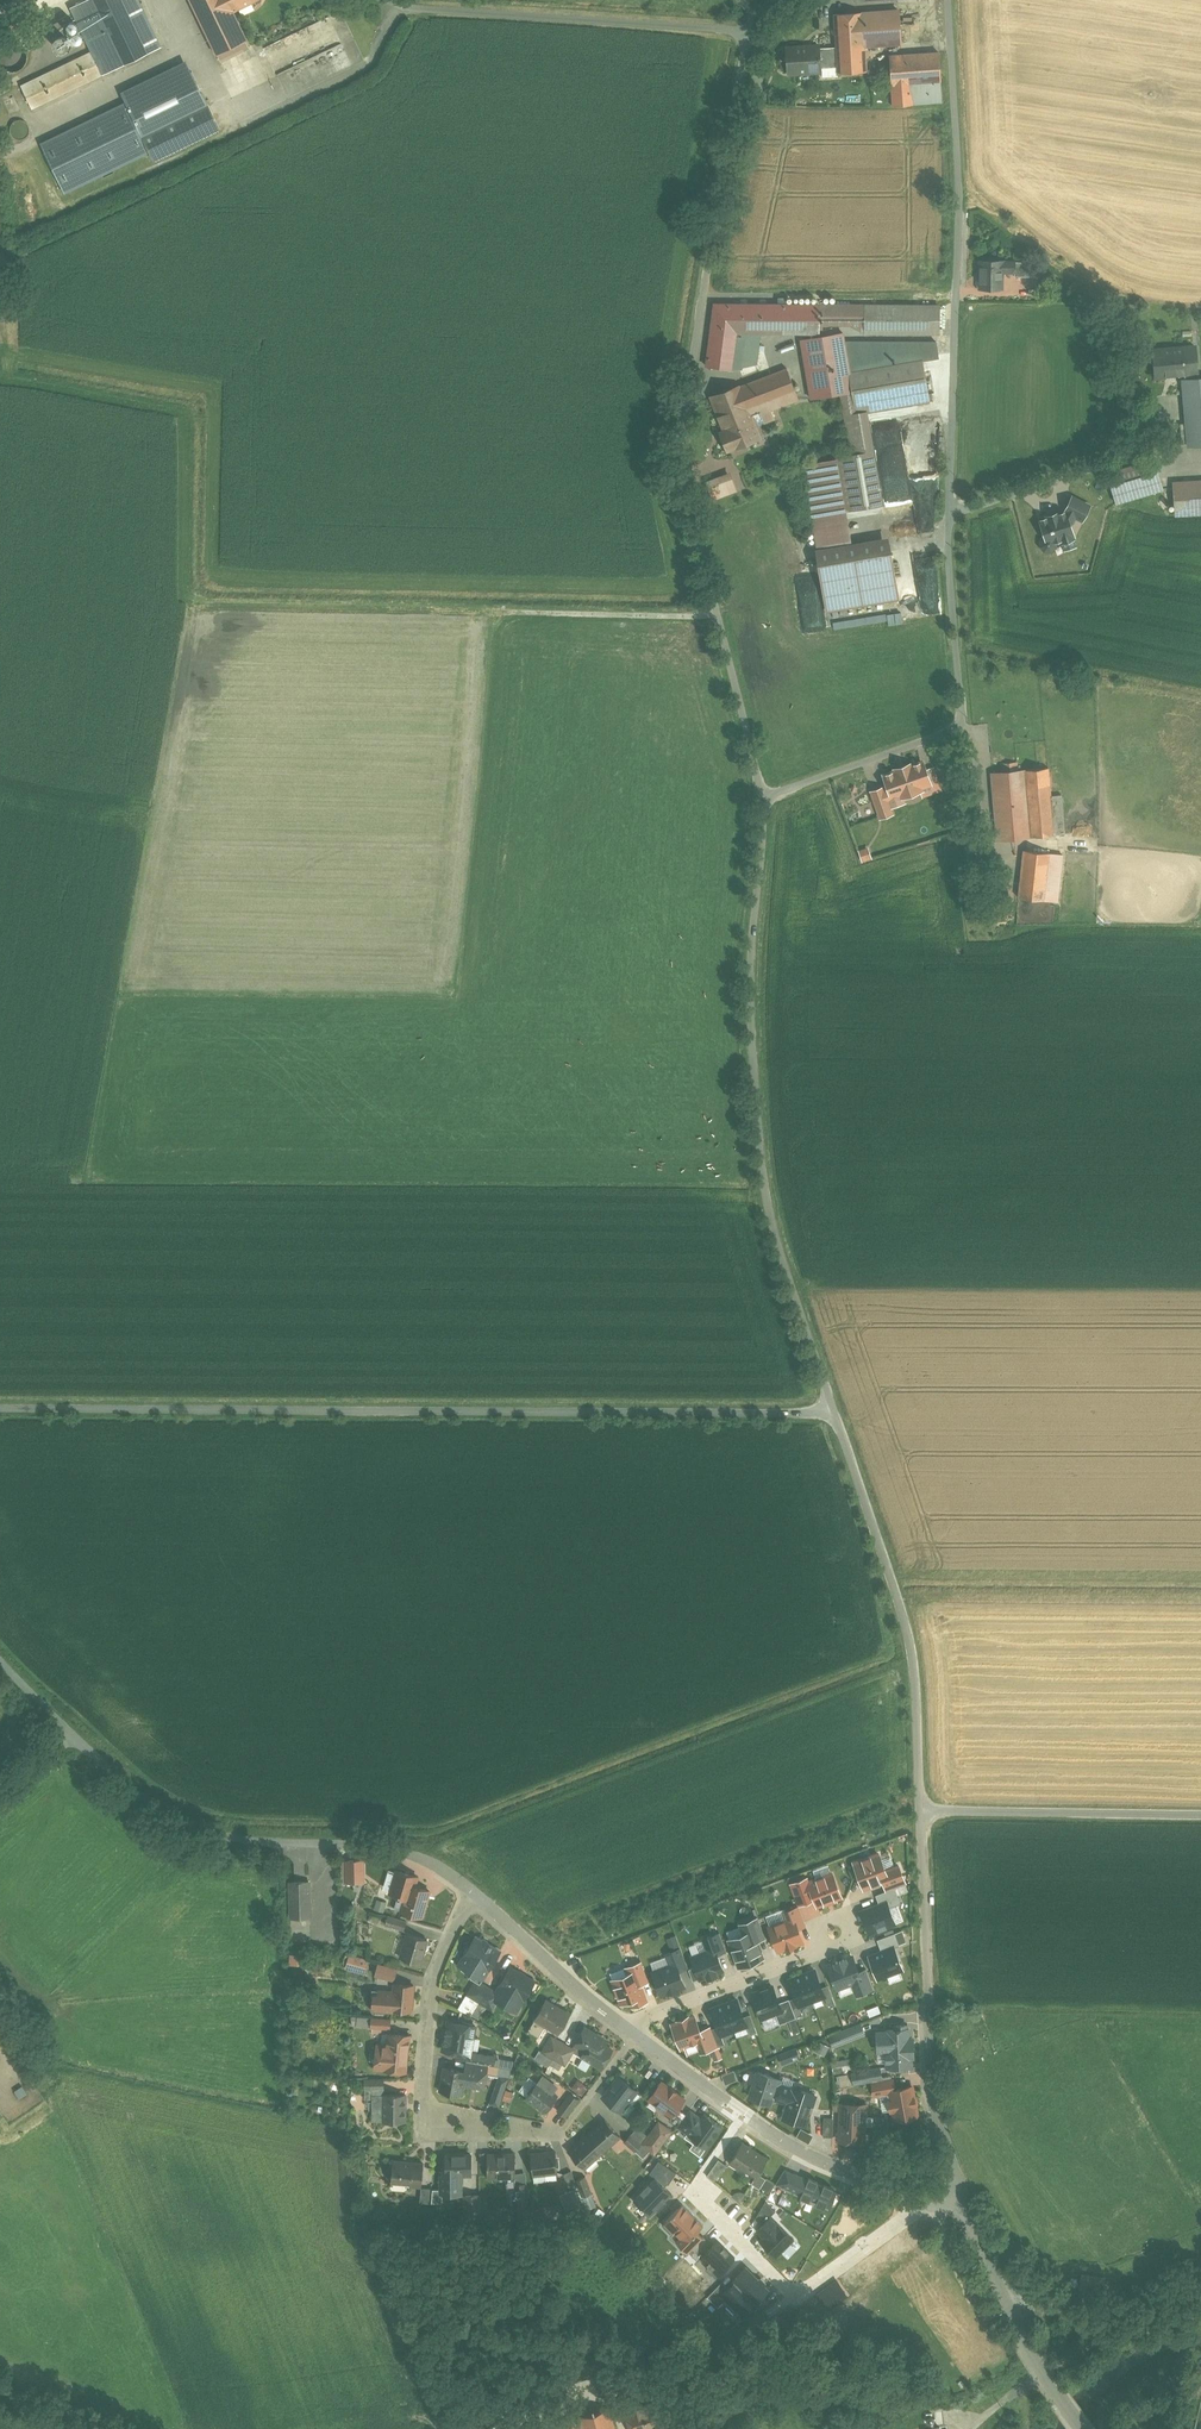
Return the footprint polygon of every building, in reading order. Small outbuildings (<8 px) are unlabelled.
[(72,7),(93,51),(105,46),(116,68),(116,69),(161,47),(138,0),(87,0),(72,7)] [(221,61),(250,47),(233,12),(241,8),(237,0),(192,0),(221,61)] [(899,10),(863,13),(863,12),(835,14),(837,47),(838,64),(838,73),(867,72),(865,46),(901,44),(899,10)] [(78,29),(78,27),(78,25),(77,23),(75,22),(73,22),(71,22),(69,23),(68,25),(67,27),(68,29),(69,31),(71,32),(73,33),(75,32),(77,31),(78,29)] [(83,40),(83,38),(83,36),(82,34),(80,33),(78,32),(76,33),(74,34),(73,36),(73,38),(73,40),(74,42),(76,43),(78,43),(80,43),(82,42),(83,40)] [(70,46),(71,43),(70,40),(68,37),(66,36),(63,35),(60,36),(57,37),(55,40),(55,43),(55,46),(57,49),(60,51),(63,51),(66,51),(69,49),(70,46)] [(28,56),(26,51),(23,46),(19,43),(13,42),(8,44),(3,47),(0,51),(0,52),(0,61),(0,62),(4,67),(8,70),(14,71),(19,70),(24,67),(27,62),(28,56)] [(93,51),(22,86),(33,108),(116,68),(105,46),(93,51)] [(820,46),(786,48),(788,74),(821,72),(821,65),(838,64),(837,47),(820,48),(820,46)] [(940,53),(890,56),(893,106),(943,103),(940,53)] [(838,64),(821,65),(821,72),(822,76),(823,78),(837,77),(838,75),(838,73),(838,64)] [(878,71),(871,71),(872,87),(879,87),(878,71)] [(192,72),(42,144),(42,143),(41,144),(65,193),(65,192),(151,151),(143,136),(208,105),(192,72)] [(208,105),(143,136),(151,151),(155,161),(220,130),(208,105)] [(29,133),(30,129),(29,126),(27,122),(24,120),(20,120),(16,121),(13,123),(11,126),(10,130),(11,134),(13,137),(17,139),(20,140),(24,139),(27,137),(29,133)] [(1002,261),(980,261),(980,288),(1002,289),(1002,272),(1015,273),(1016,262),(1002,262),(1002,261)] [(1032,262),(1016,262),(1015,273),(1015,276),(1032,277),(1032,262)] [(796,305),(714,304),(715,305),(711,333),(711,334),(707,366),(730,370),(742,369),(747,334),(784,334),(784,329),(798,328),(796,305)] [(796,305),(798,328),(820,328),(820,325),(854,326),(865,305),(796,305)] [(865,305),(854,326),(864,333),(939,334),(939,306),(865,305)] [(843,333),(801,339),(812,399),(842,394),(853,392),(845,341),(843,333)] [(936,341),(845,341),(853,392),(856,414),(860,413),(930,401),(923,360),(939,358),(936,341)] [(1195,346),(1152,350),(1155,378),(1166,377),(1166,372),(1184,370),(1185,380),(1198,379),(1195,346)] [(787,368),(741,386),(754,417),(772,411),(799,400),(787,368)] [(1198,379),(1185,380),(1182,380),(1187,430),(1181,431),(1183,443),(1188,443),(1189,447),(1200,446),(1200,378),(1198,379)] [(741,386),(710,398),(711,398),(718,416),(724,431),(721,432),(728,450),(731,449),(762,437),(757,426),(754,417),(741,386)] [(876,504),(860,413),(856,414),(853,392),(842,394),(852,455),(836,458),(845,509),(876,504)] [(772,411),(754,417),(757,426),(775,419),(772,411)] [(845,509),(836,458),(802,464),(814,535),(816,546),(851,540),(845,509)] [(1155,462),(1108,475),(1116,503),(1145,495),(1162,491),(1155,462)] [(1172,483),(1174,516),(1200,514),(1200,481),(1172,483)] [(1091,507),(1072,497),(1065,514),(1039,522),(1047,547),(1076,537),(1072,524),(1076,520),(1083,523),(1091,507)] [(887,537),(817,549),(819,562),(828,610),(898,598),(887,537)] [(910,765),(896,770),(896,771),(885,775),(889,787),(883,789),(887,799),(901,794),(902,797),(921,790),(920,787),(930,783),(923,762),(911,766),(910,765)] [(1001,772),(993,773),(995,797),(1051,792),(1049,768),(1018,771),(1001,772)] [(883,789),(883,788),(872,792),(881,817),(892,813),(883,789)] [(1051,792),(995,797),(999,839),(1065,833),(1061,794),(1051,796),(1051,792)] [(1063,854),(1024,850),(1019,897),(1043,900),(1057,901),(1063,854)] [(884,1878),(887,1885),(905,1878),(898,1861),(886,1865),(880,1848),(853,1858),(863,1886),(884,1878)] [(363,1859),(348,1860),(348,1874),(348,1881),(363,1881),(363,1859)] [(834,1868),(808,1877),(807,1874),(792,1880),(799,1901),(815,1896),(818,1905),(843,1896),(834,1868)] [(418,1876),(397,1870),(391,1891),(406,1896),(410,1884),(415,1885),(418,1876)] [(310,1879),(287,1879),(289,1917),(312,1916),(310,1879)] [(415,1885),(410,1884),(406,1896),(402,1909),(423,1915),(426,1902),(429,1890),(430,1891),(430,1890),(415,1885)] [(888,1898),(860,1907),(869,1931),(896,1922),(888,1898)] [(786,1907),(789,1915),(768,1922),(778,1950),(806,1940),(800,1923),(805,1921),(798,1902),(786,1907)] [(405,1918),(387,1913),(385,1922),(403,1927),(405,1918)] [(741,1920),(745,1930),(728,1936),(738,1965),(763,1956),(756,1937),(764,1934),(757,1914),(741,1920)] [(725,1969),(719,1951),(724,1949),(717,1930),(704,1934),(709,1946),(690,1952),(699,1978),(725,1969)] [(428,1938),(408,1932),(401,1956),(421,1961),(428,1938)] [(484,1938),(481,1938),(476,1935),(470,1945),(468,1945),(465,1950),(466,1953),(465,1954),(461,1960),(476,1969),(472,1976),(477,1979),(480,1982),(481,1981),(489,1968),(500,1950),(488,1943),(487,1940),(484,1938)] [(894,1943),(869,1952),(877,1977),(903,1968),(894,1943)] [(670,1960),(652,1966),(661,1993),(685,1986),(679,1967),(686,1965),(680,1946),(667,1950),(670,1960)] [(865,1966),(859,1968),(853,1951),(827,1960),(836,1988),(853,1982),(856,1992),(872,1986),(865,1966)] [(368,1959),(351,1954),(347,1966),(365,1971),(368,1959)] [(641,1959),(627,1964),(629,1969),(611,1976),(620,2001),(644,1992),(640,1982),(648,1979),(641,1959)] [(379,1962),(372,1960),(371,1967),(377,1969),(379,1962)] [(397,1967),(379,1962),(377,1969),(376,1971),(395,1976),(397,1967)] [(520,1972),(511,1966),(500,1986),(497,1991),(494,1996),(498,1999),(507,2004),(509,2001),(519,2007),(524,1998),(524,1999),(535,1980),(525,1975),(525,1974),(521,1972),(520,1972)] [(815,1966),(802,1970),(812,1999),(825,1994),(828,2003),(834,2000),(828,1983),(822,1985),(815,1966)] [(798,2004),(812,1999),(802,1970),(788,1975),(796,1995),(790,1997),(796,2015),(802,2013),(798,2004)] [(480,1982),(477,1979),(468,1993),(480,2000),(489,1986),(481,1981),(480,1982)] [(399,1982),(395,1982),(394,1993),(375,1991),(373,2007),(393,2009),(394,2006),(412,2008),(414,1984),(404,1983),(399,1982)] [(773,1985),(753,1993),(757,2002),(755,2002),(761,2018),(771,2014),(782,2010),(773,1985)] [(497,1991),(489,1986),(480,2000),(487,2005),(492,2008),(498,1999),(494,1996),(497,1991)] [(480,2000),(468,1993),(459,2008),(472,2014),(473,2013),(481,2001),(480,2000)] [(747,2024),(737,1999),(724,2004),(734,2029),(747,2024)] [(570,2014),(546,2000),(535,2019),(559,2033),(570,2014)] [(487,2005),(481,2001),(473,2013),(479,2017),(487,2005)] [(734,2029),(724,2004),(711,2008),(721,2034),(734,2029)] [(680,2047),(698,2041),(701,2050),(715,2045),(708,2024),(700,2027),(695,2011),(671,2020),(680,2047)] [(372,2016),(352,2014),(352,2023),(371,2025),(372,2016)] [(391,2017),(372,2016),(371,2025),(390,2026),(391,2017)] [(476,2025),(449,2019),(449,2020),(448,2030),(444,2030),(443,2030),(442,2036),(442,2037),(446,2037),(444,2048),(458,2050),(471,2053),(471,2050),(476,2025)] [(860,2023),(847,2028),(851,2039),(864,2034),(860,2023)] [(897,2025),(896,2027),(896,2029),(886,2030),(886,2031),(878,2032),(878,2039),(878,2050),(887,2050),(888,2066),(911,2065),(911,2056),(913,2056),(912,2038),(910,2038),(910,2028),(907,2029),(907,2026),(906,2024),(897,2025)] [(606,2040),(586,2027),(576,2044),(585,2050),(596,2057),(604,2044),(606,2040)] [(847,2028),(840,2031),(844,2042),(851,2039),(847,2028)] [(886,2028),(874,2029),(875,2039),(878,2039),(878,2032),(886,2031),(886,2030),(886,2028)] [(411,2034),(389,2032),(388,2044),(378,2043),(376,2065),(386,2066),(386,2067),(406,2069),(409,2043),(410,2043),(411,2034)] [(563,2042),(552,2036),(543,2051),(554,2057),(563,2042)] [(563,2042),(554,2057),(565,2064),(574,2049),(563,2042)] [(596,2057),(585,2050),(581,2057),(601,2068),(612,2049),(604,2044),(596,2057)] [(796,2048),(779,2054),(783,2063),(799,2057),(796,2048)] [(471,2053),(458,2050),(456,2057),(467,2059),(470,2059),(471,2053)] [(496,2054),(471,2050),(471,2053),(470,2059),(488,2063),(494,2064),(496,2054)] [(465,2069),(445,2065),(440,2089),(461,2093),(464,2082),(474,2084),(474,2080),(484,2083),(487,2072),(488,2063),(470,2059),(467,2059),(465,2069)] [(494,2064),(488,2063),(487,2072),(498,2075),(499,2071),(500,2065),(494,2064)] [(511,2067),(500,2065),(499,2071),(510,2074),(511,2067)] [(880,2067),(860,2071),(863,2082),(882,2078),(880,2067)] [(780,2079),(758,2072),(757,2073),(756,2073),(753,2083),(754,2083),(750,2096),(770,2103),(772,2098),(770,2097),(775,2081),(779,2082),(780,2079)] [(637,2090),(619,2076),(603,2096),(623,2112),(630,2103),(628,2101),(637,2090)] [(385,2077),(366,2077),(366,2086),(374,2086),(385,2086),(385,2077)] [(558,2095),(539,2080),(526,2097),(537,2105),(538,2104),(546,2110),(558,2095)] [(779,2082),(775,2081),(770,2097),(772,2098),(794,2105),(789,2119),(805,2124),(815,2094),(779,2082)] [(662,2082),(650,2098),(672,2115),(684,2098),(662,2082)] [(912,2083),(891,2084),(893,2110),(914,2109),(912,2083)] [(406,2093),(385,2092),(385,2086),(374,2086),(373,2118),(405,2119),(405,2102),(406,2102),(406,2093)] [(571,2093),(558,2110),(566,2116),(578,2099),(571,2093)] [(867,2104),(841,2103),(840,2140),(864,2140),(865,2116),(867,2116),(867,2104)] [(887,2105),(871,2106),(873,2127),(888,2126),(887,2105)] [(670,2117),(658,2134),(665,2139),(677,2122),(670,2117)] [(605,2118),(587,2134),(602,2151),(620,2135),(605,2118)] [(888,2126),(873,2127),(873,2137),(878,2148),(889,2143),(888,2126)] [(658,2134),(653,2130),(648,2136),(661,2145),(665,2139),(658,2134)] [(587,2134),(570,2150),(585,2167),(602,2151),(587,2134)] [(631,2134),(625,2141),(635,2150),(642,2144),(631,2134)] [(661,2145),(648,2136),(644,2142),(656,2151),(661,2145)] [(768,2159),(742,2143),(730,2162),(755,2178),(752,2183),(760,2188),(767,2178),(758,2173),(768,2159)] [(556,2150),(531,2152),(533,2173),(558,2171),(556,2150)] [(504,2152),(504,2153),(489,2154),(489,2152),(488,2152),(488,2175),(506,2175),(515,2175),(515,2152),(504,2152)] [(471,2153),(447,2153),(447,2173),(441,2172),(440,2187),(433,2187),(432,2200),(442,2200),(442,2190),(461,2190),(462,2172),(471,2172),(471,2153)] [(424,2161),(394,2159),(393,2182),(394,2182),(394,2178),(411,2179),(411,2183),(422,2184),(424,2161)] [(719,2159),(707,2175),(714,2182),(726,2164),(719,2159)] [(571,2170),(564,2173),(570,2189),(570,2190),(578,2187),(571,2170)] [(516,2183),(515,2175),(506,2175),(509,2199),(510,2198),(517,2197),(515,2183),(516,2183)] [(585,2175),(576,2179),(583,2195),(592,2192),(585,2175)] [(516,2183),(515,2183),(517,2197),(518,2204),(529,2203),(526,2182),(516,2183)] [(433,2187),(422,2186),(421,2200),(432,2201),(432,2200),(433,2187)] [(570,2189),(560,2193),(566,2209),(584,2202),(578,2187),(570,2190),(570,2189)] [(481,2215),(480,2193),(465,2194),(465,2215),(481,2215)] [(813,2317),(807,2314),(808,2312),(807,2311),(802,2321),(815,2328),(820,2318),(819,2320),(813,2317),(814,2315),(813,2317)] [(505,2392),(494,2395),(498,2411),(499,2414),(511,2411),(505,2392)] [(627,2410),(632,2428),(647,2428),(656,2426),(657,2428),(670,2428),(661,2400),(627,2410)] [(580,2416),(580,2417),(584,2428),(616,2428),(610,2407),(580,2416)] [(565,2421),(567,2428),(584,2428),(580,2417),(565,2421)] [(547,2426),(547,2428),(567,2428),(565,2421),(565,2420),(547,2426)]
